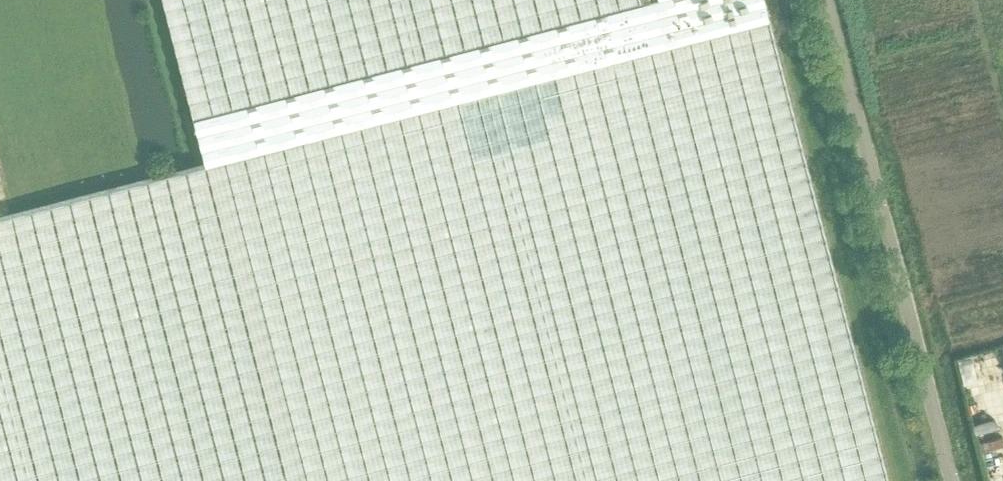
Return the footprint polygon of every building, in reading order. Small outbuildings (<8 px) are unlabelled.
[(765,0),(164,0),(206,164),(179,171),(150,179),(0,218),(0,480),(889,480),(765,0)]
